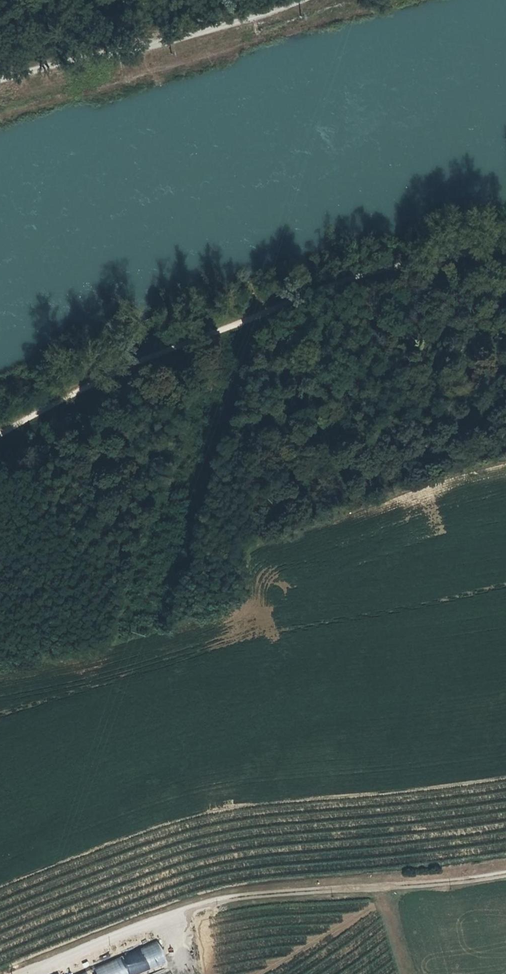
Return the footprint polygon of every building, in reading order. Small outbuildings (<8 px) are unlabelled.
[(79,973),(137,973),(164,962),(155,941),(79,973)]
